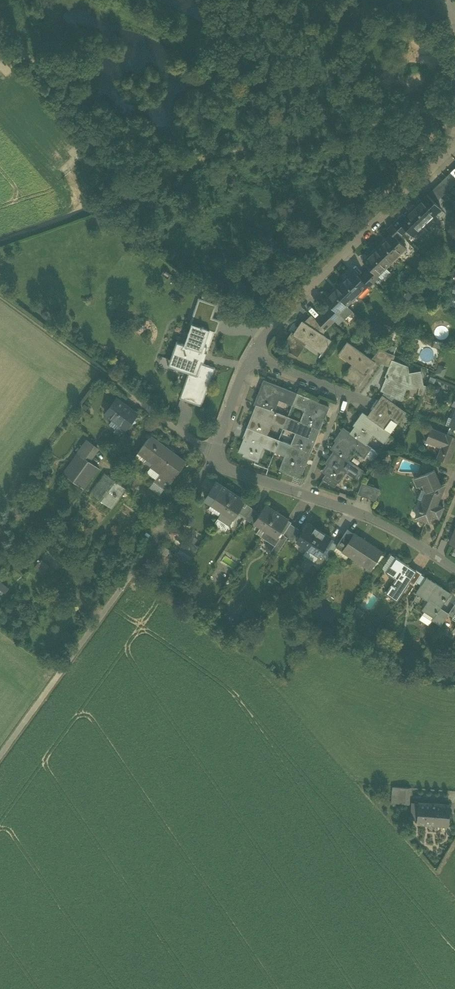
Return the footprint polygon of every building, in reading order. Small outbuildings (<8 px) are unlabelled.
[(446,176),(454,184),(454,183),(454,177),(451,172),(446,176)] [(446,176),(442,181),(450,188),(454,184),(446,176)] [(442,181),(438,185),(445,193),(450,188),(442,181)] [(438,185),(433,189),(441,197),(445,193),(438,185)] [(435,203),(441,197),(433,189),(427,195),(435,203)] [(427,194),(417,204),(430,218),(441,208),(435,203),(427,195),(427,194)] [(417,204),(409,212),(423,225),(430,218),(417,204)] [(413,235),(423,225),(409,212),(405,216),(403,214),(397,219),(405,227),(413,235)] [(392,224),(400,232),(405,227),(397,219),(392,224)] [(392,233),(395,236),(400,232),(392,224),(388,228),(392,233)] [(382,242),(382,243),(396,257),(401,252),(400,251),(405,247),(405,248),(406,247),(399,240),(395,236),(392,233),(386,239),(383,243),(382,242)] [(395,257),(396,257),(382,243),(375,249),(376,250),(372,253),(371,253),(385,267),(390,263),(389,262),(395,257)] [(379,273),(385,267),(371,253),(363,261),(370,268),(377,275),(379,273)] [(389,272),(385,267),(379,273),(384,277),(389,272)] [(370,268),(364,273),(373,283),(379,277),(377,275),(370,268)] [(343,280),(357,295),(362,290),(362,289),(366,285),(367,284),(360,277),(353,271),(347,277),(344,281),(343,280)] [(369,287),(373,283),(364,273),(360,277),(367,284),(366,285),(369,287)] [(357,295),(343,280),(336,287),(337,287),(333,291),(332,291),(346,305),(351,301),(351,300),(356,294),(357,295)] [(339,312),(346,305),(332,291),(324,299),(331,305),(338,313),(339,312)] [(215,331),(214,332),(216,333),(221,320),(213,317),(217,304),(199,298),(190,323),(191,324),(192,323),(210,329),(215,331)] [(331,305),(326,311),(335,320),(341,314),(339,312),(338,313),(331,305)] [(341,314),(345,319),(352,311),(346,305),(339,312),(341,314)] [(326,311),(321,315),(330,325),(335,320),(326,311)] [(345,319),(341,314),(335,320),(339,324),(345,319)] [(322,334),(326,329),(316,320),(312,315),(304,322),(322,334)] [(321,315),(316,320),(326,329),(330,325),(321,315)] [(283,346),(297,355),(306,342),(303,339),(306,335),(312,340),(311,342),(324,350),(331,340),(322,334),(304,322),(302,321),(294,333),(292,332),(283,346)] [(187,345),(184,344),(184,345),(202,351),(210,329),(192,323),(191,324),(194,325),(187,345)] [(194,325),(191,324),(184,344),(187,345),(194,325)] [(215,331),(210,329),(202,351),(184,345),(184,344),(176,341),(170,360),(190,367),(188,373),(179,398),(201,406),(215,367),(203,363),(204,361),(202,360),(204,353),(207,354),(214,332),(215,331)] [(353,381),(358,385),(366,373),(364,371),(367,366),(370,367),(373,363),(374,362),(371,360),(347,342),(338,354),(339,355),(341,353),(351,360),(352,358),(357,362),(355,365),(353,363),(352,364),(343,377),(352,383),(353,381)] [(389,344),(386,351),(389,352),(394,355),(397,347),(389,344)] [(379,365),(381,363),(389,352),(386,351),(379,348),(371,360),(374,362),(373,363),(379,365)] [(394,355),(389,352),(381,363),(389,366),(392,360),(394,355)] [(341,353),(339,355),(352,364),(353,363),(355,365),(357,362),(352,358),(351,360),(341,353)] [(168,366),(188,373),(190,367),(170,360),(168,366)] [(385,391),(382,395),(391,401),(394,396),(400,399),(406,385),(408,386),(423,383),(421,371),(407,373),(406,366),(392,360),(389,366),(388,370),(390,371),(389,376),(387,375),(381,390),(385,391)] [(435,372),(443,375),(446,368),(438,365),(435,372)] [(257,404),(274,411),(278,402),(275,401),(277,397),(279,398),(293,403),(297,393),(264,380),(261,387),(263,387),(261,392),(259,392),(255,403),(257,404)] [(329,406),(297,393),(293,403),(305,408),(308,409),(306,414),(303,413),(300,421),(319,429),(324,418),(323,417),(325,412),(326,413),(329,406)] [(405,412),(391,401),(382,395),(379,400),(367,416),(384,428),(391,418),(397,423),(405,412)] [(119,424),(125,428),(127,426),(134,415),(136,413),(117,398),(105,413),(113,419),(119,424)] [(258,431),(267,435),(270,426),(268,425),(270,421),(272,421),(284,426),(288,416),(274,411),(257,404),(254,411),(255,411),(253,416),(252,416),(247,427),(258,431)] [(390,432),(384,428),(367,416),(362,413),(358,418),(359,419),(356,423),(355,422),(353,425),(355,426),(350,433),(343,428),(339,433),(340,434),(338,438),(336,437),(334,440),(336,441),(331,448),(334,450),(347,459),(355,448),(365,456),(371,448),(366,444),(373,434),(384,441),(390,432)] [(137,417),(134,415),(127,426),(129,428),(137,417)] [(300,421),(288,416),(284,426),(298,432),(296,437),(294,436),(290,444),(310,452),(315,441),(314,440),(316,435),(317,436),(319,429),(300,421)] [(116,429),(119,424),(113,419),(109,424),(116,429)] [(119,435),(125,428),(119,424),(116,429),(114,431),(119,435)] [(298,432),(284,426),(283,428),(295,433),(294,436),(296,437),(298,432)] [(450,426),(447,434),(454,437),(454,428),(450,426)] [(246,434),(255,438),(258,431),(247,427),(245,434),(246,434)] [(448,462),(454,445),(454,441),(454,437),(447,434),(446,435),(431,428),(426,440),(442,447),(437,458),(448,462)] [(262,445),(275,450),(279,440),(267,435),(258,431),(255,438),(246,434),(239,451),(244,453),(243,455),(258,461),(262,452),(260,451),(262,445)] [(163,469),(174,478),(186,462),(173,452),(172,453),(165,449),(166,447),(150,435),(139,451),(154,463),(151,466),(160,473),(163,469)] [(77,452),(89,460),(98,448),(86,440),(77,452)] [(290,444),(279,440),(275,450),(288,455),(286,461),(283,460),(280,469),(295,475),(300,477),(306,463),(304,463),(306,458),(308,459),(310,452),(290,444)] [(285,456),(283,460),(286,461),(288,455),(275,450),(274,452),(285,456)] [(362,470),(347,459),(334,450),(325,462),(327,464),(322,471),(326,474),(338,482),(346,471),(356,478),(362,470)] [(154,463),(139,451),(136,455),(151,466),(154,463)] [(62,472),(85,489),(99,469),(77,452),(62,472)] [(422,465),(434,469),(436,464),(424,459),(422,465)] [(160,473),(151,466),(146,472),(156,479),(160,473)] [(165,488),(165,489),(174,478),(163,469),(160,473),(156,479),(154,480),(165,488)] [(419,519),(427,522),(430,514),(439,518),(444,507),(437,504),(443,490),(434,469),(418,476),(422,485),(424,484),(427,491),(427,492),(425,499),(423,498),(425,499),(422,509),(419,509),(419,510),(417,512),(416,515),(419,519)] [(90,492),(112,509),(127,489),(104,472),(90,492)] [(323,478),(334,487),(338,482),(326,474),(323,478)] [(150,487),(160,495),(165,488),(154,480),(150,487)] [(216,481),(205,499),(211,503),(222,485),(216,481)] [(380,490),(374,487),(368,485),(362,483),(357,494),(364,496),(369,499),(375,501),(380,490)] [(222,485),(211,503),(223,510),(234,493),(222,485)] [(234,493),(223,510),(234,518),(245,500),(234,493)] [(218,518),(223,510),(211,503),(206,510),(218,518)] [(240,514),(245,518),(252,507),(246,504),(240,514)] [(261,526),(265,529),(277,511),(265,504),(254,521),(261,526)] [(257,511),(252,507),(245,518),(250,521),(257,511)] [(229,525),(234,518),(223,510),(218,518),(229,525)] [(277,535),(280,531),(287,521),(288,519),(277,511),(265,529),(277,536),(277,535)] [(229,525),(218,518),(214,523),(226,530),(229,525)] [(289,523),(287,521),(280,531),(283,533),(289,523)] [(297,540),(308,547),(320,530),(308,522),(302,531),(297,540)] [(283,533),(288,536),(295,526),(289,523),(283,533)] [(256,532),(261,535),(265,529),(261,526),(256,532)] [(300,530),(295,526),(288,536),(293,540),(294,538),(300,530)] [(280,537),(277,535),(277,536),(265,529),(261,535),(275,545),(280,537)] [(345,546),(354,533),(348,529),(339,541),(345,546)] [(300,530),(294,538),(297,540),(302,531),(300,530)] [(331,538),(320,530),(308,547),(320,555),(331,538)] [(276,555),(288,536),(283,533),(280,531),(277,535),(280,537),(275,545),(271,551),(276,554),(275,555),(276,555)] [(349,554),(370,568),(381,551),(354,533),(345,546),(342,550),(349,554)] [(320,555),(323,557),(326,552),(325,552),(332,541),(333,542),(335,540),(331,538),(320,555)] [(180,549),(192,557),(198,547),(194,544),(190,541),(187,539),(180,549)] [(325,552),(326,552),(331,555),(334,550),(336,546),(337,544),(333,542),(332,541),(325,552)] [(336,546),(342,550),(345,546),(339,541),(337,544),(336,546)] [(342,550),(336,546),(334,550),(346,558),(349,554),(342,550)] [(315,562),(320,555),(308,547),(304,554),(315,562)] [(387,593),(397,600),(409,582),(416,571),(416,570),(415,572),(408,567),(409,566),(396,557),(386,572),(396,579),(392,584),(391,584),(391,585),(392,585),(387,593)] [(35,567),(44,574),(47,569),(49,565),(42,560),(39,563),(38,562),(35,567)] [(409,582),(414,585),(422,573),(416,570),(416,571),(409,582)] [(424,611),(433,617),(434,617),(440,607),(445,600),(446,600),(451,593),(427,577),(416,593),(424,598),(425,596),(431,600),(430,600),(431,600),(424,611)] [(3,595),(9,588),(0,580),(0,593),(3,595)] [(449,613),(446,616),(451,619),(454,614),(454,605),(454,604),(449,613)] [(440,625),(446,616),(449,613),(440,607),(434,617),(433,617),(432,620),(440,625)] [(432,620),(433,617),(424,611),(420,618),(429,624),(432,620)] [(392,802),(406,803),(407,788),(393,787),(392,802)] [(417,822),(448,825),(450,805),(419,802),(418,803),(418,817),(417,820),(417,822)]
